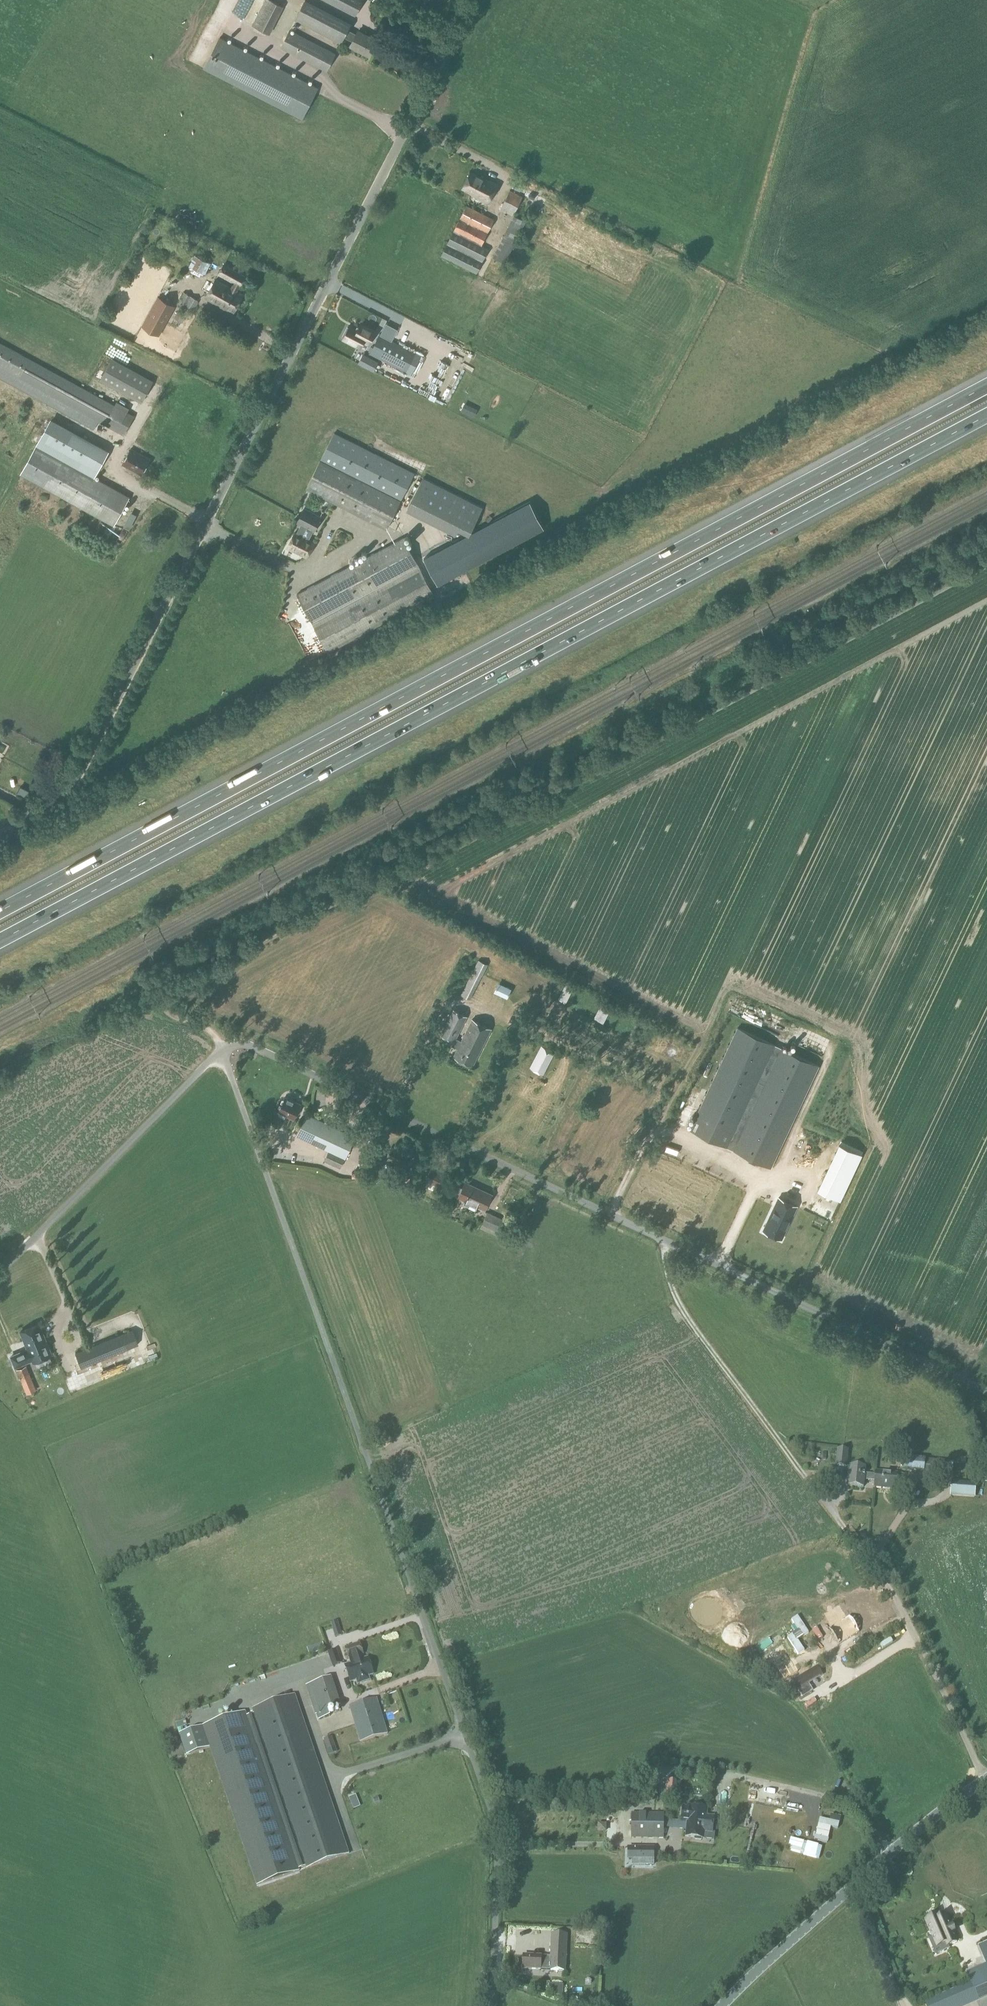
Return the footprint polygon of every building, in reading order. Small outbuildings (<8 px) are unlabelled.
[(252,25),(269,34),(284,6),(272,0),(265,0),(252,25)] [(341,44),(352,22),(307,0),(305,0),(294,20),(341,44)] [(355,16),(363,0),(324,0),(355,16)] [(336,53),(290,29),(280,48),(327,71),(336,53)] [(377,40),(358,31),(351,46),(369,55),(377,40)] [(318,87),(220,37),(204,68),(302,118),(318,87)] [(489,183),(470,173),(462,188),(472,193),(472,194),(488,202),(497,185),(490,182),(489,183)] [(500,209),(513,215),(523,196),(510,190),(500,209)] [(476,273),(489,248),(482,244),(495,219),(466,205),(441,256),(476,273)] [(505,263),(526,221),(517,216),(496,259),(505,263)] [(648,244),(645,249),(653,253),(655,247),(648,244)] [(198,256),(193,267),(202,271),(207,261),(198,256)] [(243,294),(237,291),(246,276),(224,264),(218,274),(233,282),(231,287),(215,279),(205,298),(233,313),(243,294)] [(159,334),(174,307),(158,297),(142,325),(159,334)] [(184,307),(188,301),(181,297),(177,303),(184,307)] [(188,301),(184,307),(193,312),(196,305),(188,301)] [(105,326),(109,317),(105,314),(100,324),(105,326)] [(343,339),(360,347),(366,334),(350,326),(343,339)] [(416,353),(380,334),(370,353),(406,372),(416,353)] [(94,429),(99,421),(124,434),(134,416),(127,412),(129,409),(117,402),(115,406),(0,342),(0,378),(94,429)] [(361,365),(376,370),(379,360),(365,355),(361,365)] [(153,381),(112,359),(101,380),(141,402),(153,381)] [(49,423),(22,473),(115,523),(130,497),(94,478),(107,454),(49,423)] [(334,433),(306,489),(386,529),(414,473),(334,433)] [(150,459),(131,448),(130,449),(122,464),(142,474),(150,459)] [(482,507),(423,478),(408,508),(462,535),(470,531),(482,507)] [(462,535),(422,557),(437,585),(547,526),(531,498),(470,531),(462,535)] [(301,524),(297,533),(295,532),(287,548),(307,557),(315,541),(309,538),(313,530),(314,531),(321,516),(304,508),(297,522),(301,524)] [(382,543),(382,532),(360,532),(360,543),(382,543)] [(403,537),(297,594),(328,652),(434,595),(403,537)] [(291,562),(294,553),(287,551),(284,560),(291,562)] [(20,786),(16,793),(30,801),(34,793),(20,786)] [(470,1000),(488,964),(479,959),(461,994),(470,1000)] [(511,988),(498,983),(494,992),(507,997),(511,988)] [(573,988),(566,984),(558,999),(565,1003),(573,988)] [(727,1010),(732,1011),(733,1007),(744,1010),(747,1002),(731,997),(727,1010)] [(603,1000),(594,1018),(603,1023),(613,1004),(603,1000)] [(454,1042),(452,1046),(457,1048),(454,1055),(473,1065),(491,1029),(472,1019),(461,1040),(457,1038),(468,1016),(453,1009),(440,1034),(454,1042)] [(819,1066),(738,1028),(690,1129),(771,1167),(819,1066)] [(544,1074),(555,1052),(542,1045),(530,1067),(544,1074)] [(286,1096),(279,1110),(288,1114),(284,1122),(291,1125),(294,1118),(294,1117),(301,1103),(286,1096)] [(306,1113),(296,1135),(328,1150),(324,1160),(340,1167),(344,1157),(345,1158),(355,1136),(306,1113)] [(265,1128),(271,1123),(267,1117),(260,1122),(265,1128)] [(852,1136),(848,1144),(861,1150),(864,1141),(852,1136)] [(839,1144),(818,1189),(841,1200),(862,1154),(839,1144)] [(410,1155),(392,1146),(387,1156),(406,1165),(410,1155)] [(387,1163),(384,1169),(392,1172),(395,1166),(387,1163)] [(432,1168),(427,1180),(440,1186),(446,1174),(432,1168)] [(466,1182),(462,1188),(459,1187),(456,1188),(454,1193),(455,1195),(459,1197),(465,1200),(464,1204),(476,1209),(478,1206),(485,1209),(492,1194),(466,1182)] [(781,1239),(797,1206),(779,1197),(763,1230),(781,1239)] [(512,1222),(488,1212),(481,1227),(505,1238),(512,1222)] [(793,1232),(786,1242),(789,1245),(797,1235),(793,1232)] [(11,1356),(15,1365),(32,1359),(33,1360),(51,1353),(40,1325),(21,1332),(28,1349),(11,1356)] [(129,1349),(122,1332),(75,1352),(81,1368),(129,1349)] [(16,1369),(26,1393),(36,1389),(27,1365),(16,1369)] [(838,1449),(836,1466),(847,1468),(849,1450),(838,1449)] [(904,1470),(924,1471),(948,1473),(948,1462),(926,1460),(926,1459),(906,1457),(904,1470)] [(871,1480),(872,1474),(865,1473),(865,1468),(850,1466),(848,1485),(863,1487),(864,1479),(871,1480)] [(872,1474),(871,1480),(875,1481),(875,1486),(896,1488),(897,1473),(876,1471),(876,1475),(872,1474)] [(977,1482),(951,1481),(950,1496),(975,1497),(977,1482)] [(829,1628),(839,1645),(859,1632),(849,1615),(829,1628)] [(331,1623),(334,1633),(341,1630),(338,1621),(331,1623)] [(310,1655),(325,1650),(323,1643),(307,1648),(310,1655)] [(354,1662),(363,1659),(362,1655),(364,1654),(360,1643),(346,1648),(349,1659),(353,1658),(354,1662)] [(341,1663),(337,1650),(328,1653),(333,1666),(341,1663)] [(362,1681),(369,1679),(368,1676),(372,1675),(374,1674),(368,1657),(363,1659),(354,1662),(345,1665),(351,1682),(359,1679),(362,1681)] [(794,1685),(802,1699),(811,1694),(807,1688),(821,1679),(816,1671),(794,1685)] [(341,1706),(332,1677),(306,1685),(315,1714),(317,1714),(319,1719),(326,1717),(324,1712),(341,1706)] [(386,1683),(373,1685),(375,1697),(388,1694),(386,1683)] [(253,1709),(254,1713),(306,1866),(306,1867),(349,1853),(295,1695),(253,1709)] [(377,1698),(349,1706),(360,1742),(388,1733),(377,1698)] [(247,1715),(245,1711),(180,1734),(187,1755),(210,1747),(257,1884),(299,1870),(299,1868),(306,1866),(254,1713),(247,1715)] [(327,1749),(336,1747),(332,1736),(324,1739),(327,1749)] [(665,1788),(676,1789),(677,1780),(666,1779),(665,1788)] [(741,1809),(747,1810),(753,1786),(747,1785),(741,1809)] [(766,1822),(774,1823),(779,1794),(772,1793),(766,1822)] [(681,1822),(687,1823),(713,1825),(714,1816),(707,1815),(707,1807),(689,1806),(683,1806),(681,1822)] [(664,1813),(632,1812),(631,1838),(664,1838),(664,1813)] [(828,1840),(831,1828),(838,1829),(841,1817),(830,1815),(829,1820),(819,1818),(815,1837),(828,1840)] [(713,1825),(687,1823),(686,1836),(695,1837),(695,1839),(702,1840),(702,1838),(704,1838),(705,1831),(713,1832),(713,1825)] [(652,1845),(628,1845),(628,1855),(632,1855),(632,1861),(652,1861),(652,1845)] [(934,1947),(946,1941),(948,1945),(957,1941),(945,1914),(939,1917),(938,1913),(926,1919),(933,1936),(929,1937),(934,1947)] [(566,1971),(568,1935),(551,1933),(550,1956),(542,1956),(524,1954),(523,1968),(541,1969),(550,1970),(550,1971),(566,1971)] [(952,1946),(942,1948),(946,1965),(955,1963),(952,1946)] [(985,1964),(967,1972),(978,1999),(986,1995),(986,1963),(985,1964)] [(933,1986),(924,1989),(929,2003),(939,1999),(933,1986)]
